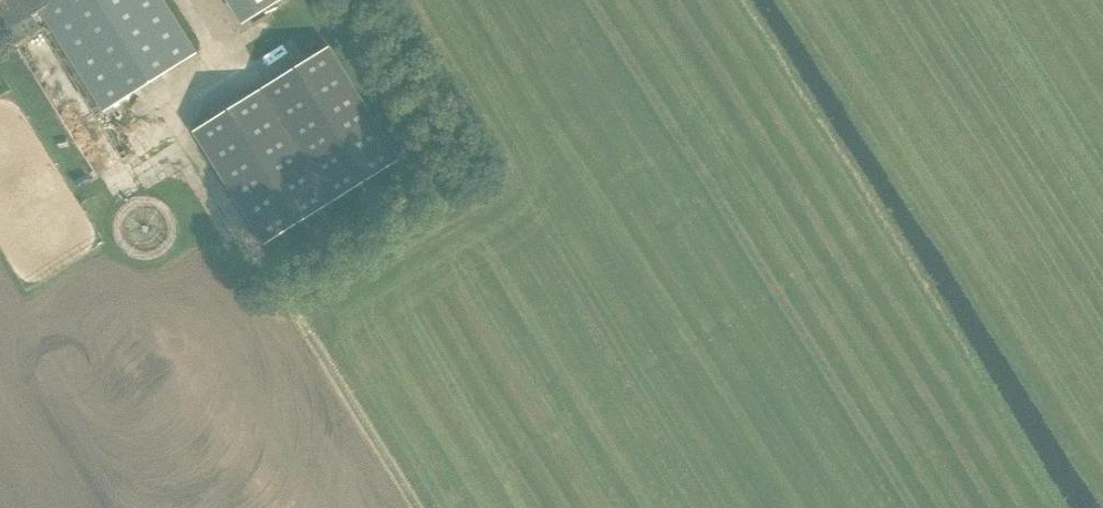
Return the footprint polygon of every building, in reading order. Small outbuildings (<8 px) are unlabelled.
[(10,27),(19,42),(41,28),(32,14),(40,8),(104,110),(196,52),(163,0),(0,0),(0,12),(10,27)] [(246,21),(279,0),(233,0),(246,21)] [(400,158),(329,46),(194,130),(264,243),(400,158)] [(87,103),(58,63),(45,72),(36,59),(29,64),(68,117),(87,103)]
